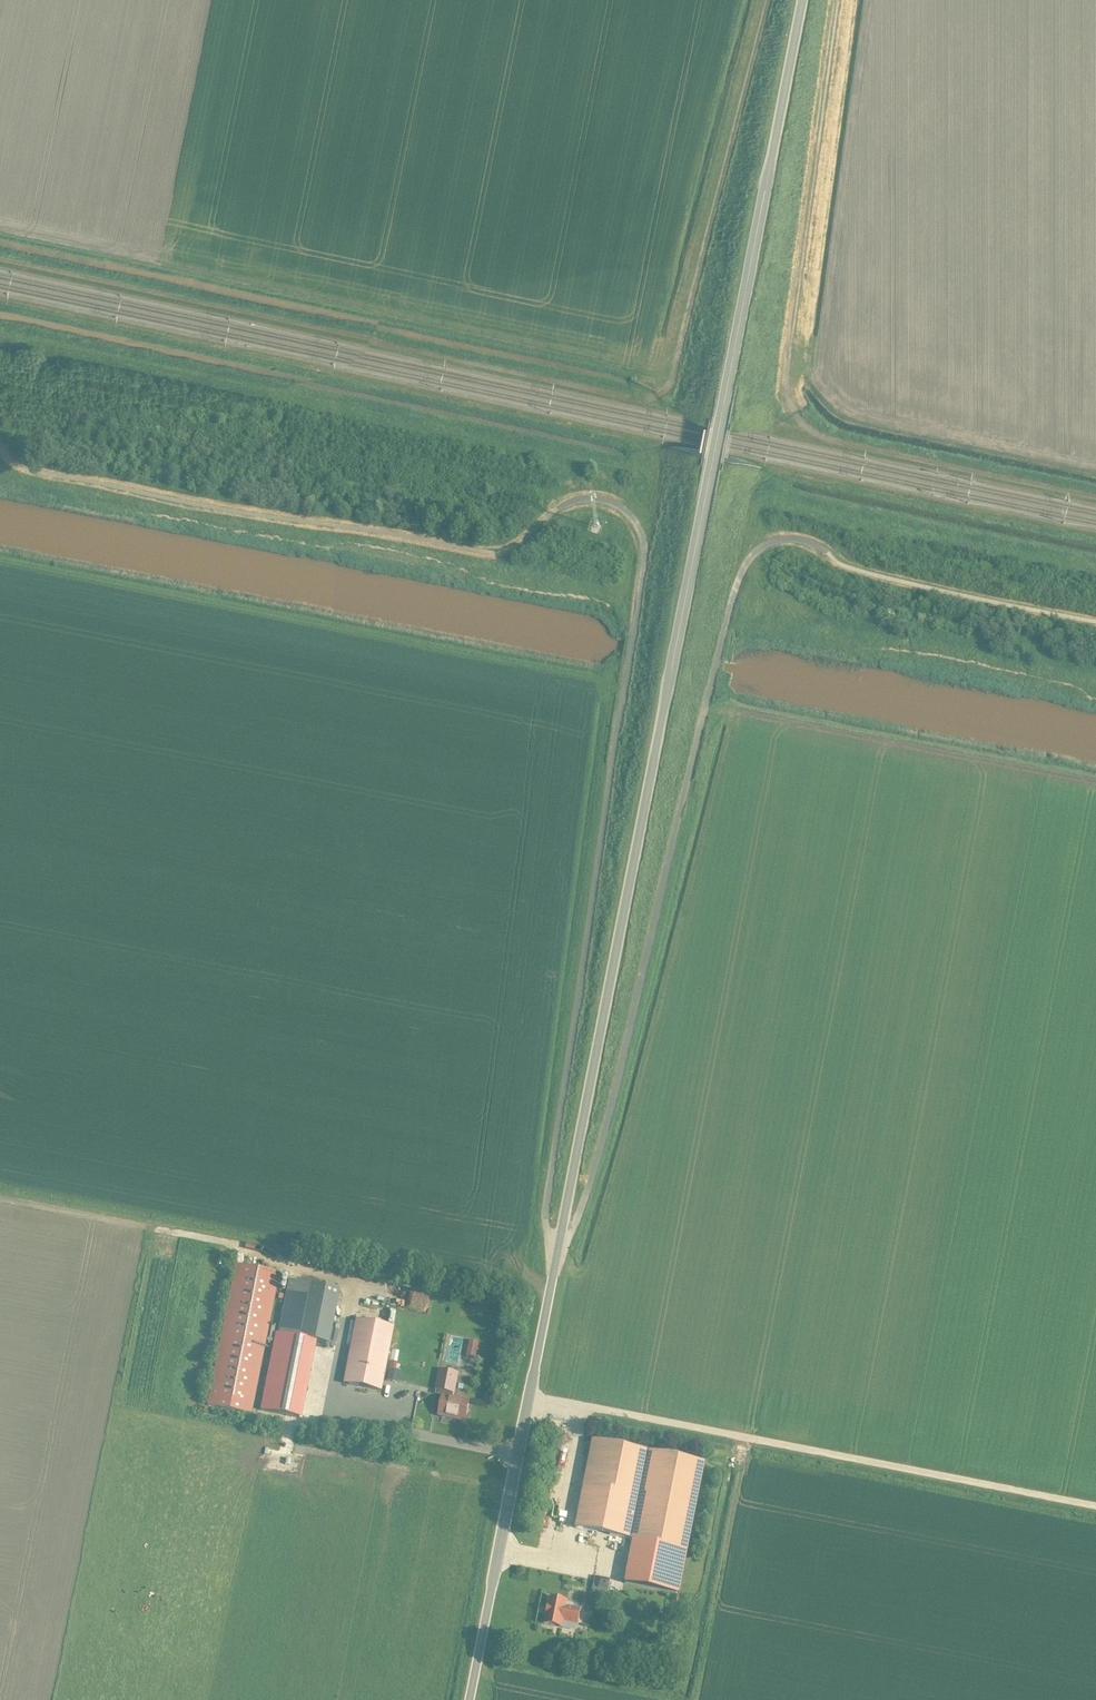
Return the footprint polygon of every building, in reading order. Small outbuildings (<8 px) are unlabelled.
[(251,1417),(277,1280),(278,1275),(235,1267),(207,1409),(251,1417)] [(328,1344),(339,1293),(288,1283),(278,1333),(314,1341),(328,1344)] [(381,1390),(393,1326),(356,1319),(343,1382),(381,1390)] [(465,1333),(451,1331),(449,1351),(463,1353),(465,1333)] [(275,1333),(260,1409),(299,1417),(314,1341),(278,1333),(275,1333)] [(436,1389),(443,1390),(439,1414),(465,1420),(469,1400),(453,1396),(453,1392),(454,1392),(455,1385),(437,1381),(436,1389)] [(647,1450),(595,1440),(593,1439),(575,1527),(630,1538),(647,1450)] [(630,1538),(685,1549),(703,1461),(647,1450),(630,1538)] [(622,1565),(641,1568),(642,1560),(623,1558),(622,1565)] [(562,1627),(563,1619),(577,1622),(581,1607),(566,1604),(567,1599),(550,1595),(544,1624),(562,1627)]
